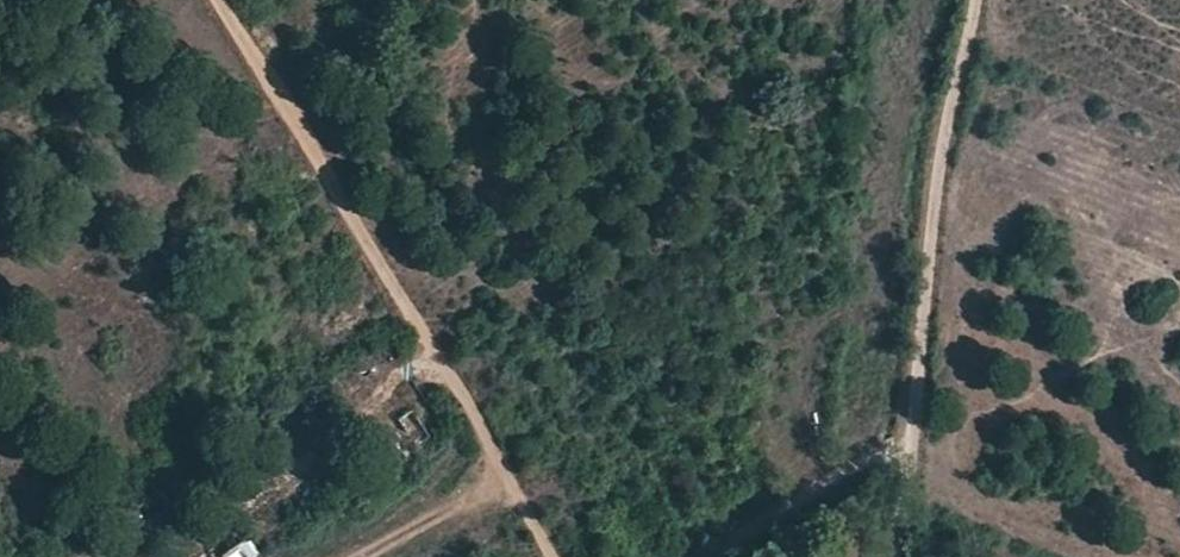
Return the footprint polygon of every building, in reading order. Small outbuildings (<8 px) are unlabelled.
[(414,409),(397,420),(416,449),(433,437),(414,409)] [(258,556),(248,539),(221,556),(257,556),(258,556)]
